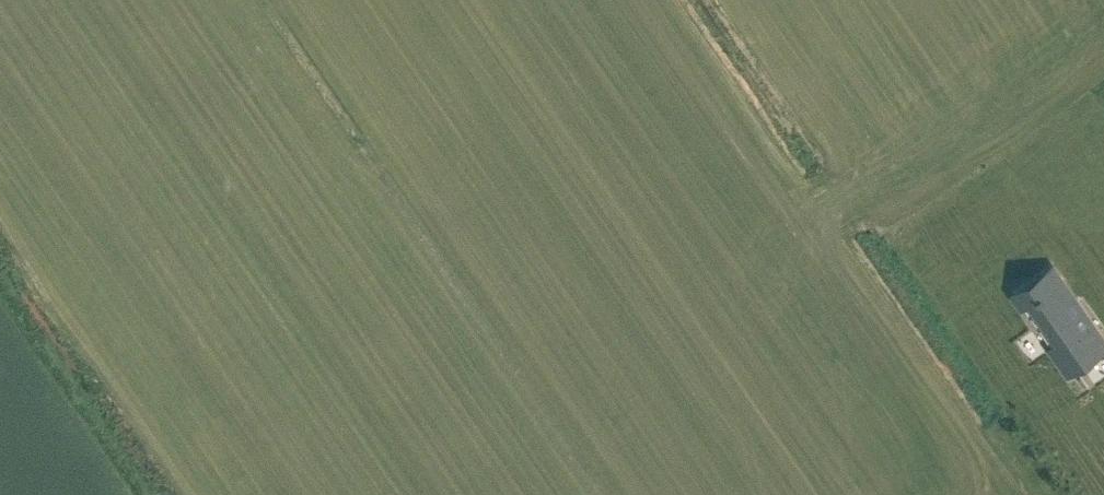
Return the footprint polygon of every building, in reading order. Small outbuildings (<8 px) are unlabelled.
[(1027,313),(985,246),(961,260),(1003,328),(1027,313)] [(1032,302),(1061,342),(1055,346),(1071,369),(1103,346),(1103,339),(1063,281),(1047,292),(1046,290),(1042,294),(1042,295),(1032,302)]
